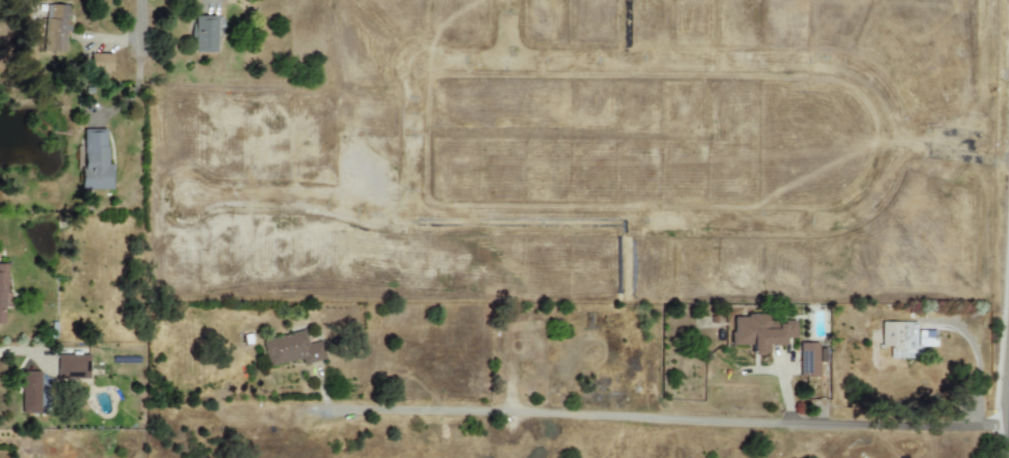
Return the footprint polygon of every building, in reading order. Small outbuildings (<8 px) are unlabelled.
[(63,52),(64,33),(66,33),(67,5),(44,4),(42,52),(63,52)] [(214,53),(215,17),(192,16),(191,38),(193,38),(193,52),(214,53)] [(88,70),(110,70),(110,54),(89,53),(88,70)] [(81,189),(111,189),(111,164),(105,164),(105,129),(81,129),(81,189)] [(794,321),(774,321),(774,316),(731,316),(731,346),(750,346),(750,355),(768,355),(768,347),(783,347),(783,338),(794,338),(794,321)] [(915,322),(880,323),(881,347),(889,347),(889,359),(917,359),(917,347),(933,347),(933,331),(915,332),(915,322)] [(300,359),(301,365),(325,359),(320,340),(307,343),(303,330),(260,340),(267,367),(300,359)] [(818,344),(799,343),(799,377),(817,378),(818,344)] [(88,378),(87,355),(55,356),(56,379),(88,378)] [(39,413),(39,371),(20,371),(20,413),(39,413)]
